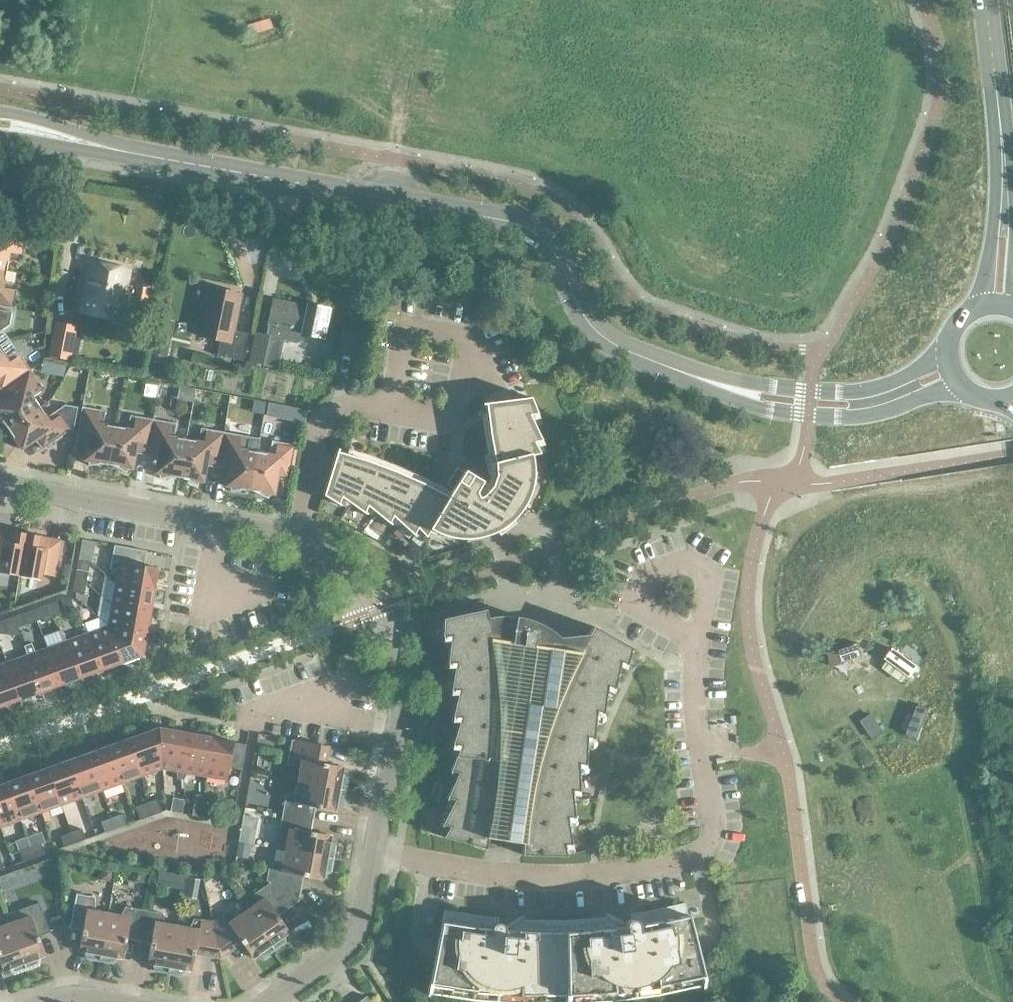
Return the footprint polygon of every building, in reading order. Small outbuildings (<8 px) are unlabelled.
[(7,270),(9,258),(23,261),(27,237),(0,232),(0,269),(7,270)] [(130,306),(146,309),(150,289),(127,285),(130,270),(90,262),(80,311),(121,319),(124,301),(131,302),(130,306)] [(0,269),(0,306),(14,308),(18,285),(5,283),(7,270),(0,269)] [(248,333),(233,330),(241,294),(209,287),(198,338),(221,343),(218,356),(243,361),(248,333)] [(270,323),(268,335),(254,332),(248,363),(277,369),(284,339),(291,340),(293,328),(304,330),(304,334),(324,338),(330,308),(310,304),(309,307),(274,299),(269,323),(270,323)] [(10,325),(12,312),(0,310),(0,332),(10,325)] [(77,326),(54,321),(48,356),(71,360),(77,326)] [(151,353),(170,357),(174,339),(155,335),(151,353)] [(0,377),(7,387),(31,370),(18,351),(6,358),(0,349),(0,378),(0,377)] [(44,361),(41,373),(64,377),(67,366),(44,361)] [(40,407),(33,397),(44,389),(31,370),(7,387),(13,396),(0,405),(0,421),(6,427),(8,429),(40,407)] [(491,534),(498,531),(503,528),(507,526),(509,524),(512,521),(516,517),(518,515),(521,511),(524,507),(526,503),(529,498),(530,493),(532,488),(533,484),(534,478),(534,476),(534,471),(534,466),(533,461),(532,456),(548,452),(548,451),(536,427),(543,425),(531,397),(531,398),(486,403),(490,434),(496,476),(492,487),(488,491),(485,495),(479,498),(477,493),(484,481),(465,470),(464,472),(457,468),(447,485),(454,489),(450,497),(423,483),(396,471),(368,461),(338,452),(325,495),(340,505),(342,497),(365,513),(368,506),(390,524),(394,516),(414,535),(419,528),(427,537),(432,530),(436,532),(441,534),(446,536),(451,537),(456,538),(458,539),(464,539),(469,539),(474,539),(476,538),(482,537),(484,537),(489,535),(491,534)] [(40,407),(8,429),(10,432),(16,448),(20,446),(23,450),(41,437),(48,446),(68,432),(74,433),(78,407),(66,405),(47,417),(40,407)] [(109,465),(116,427),(104,425),(106,411),(83,407),(78,436),(89,438),(85,461),(89,461),(89,466),(106,464),(109,465)] [(149,449),(154,420),(131,415),(128,429),(116,427),(109,465),(113,466),(127,473),(129,469),(133,469),(137,447),(149,449)] [(180,478),(187,440),(174,437),(177,424),(154,420),(149,449),(160,451),(156,473),(160,474),(160,479),(177,477),(180,478)] [(219,462),(225,432),(202,428),(199,442),(187,440),(180,478),(183,478),(198,485),(200,481),(204,482),(208,460),(219,462)] [(251,491),(258,452),(245,450),(248,436),(225,432),(219,462),(231,464),(226,486),(231,487),(231,491),(247,490),(251,491)] [(258,452),(251,491),(254,491),(269,498),(271,494),(275,495),(279,472),(291,474),(296,445),(272,441),(270,455),(258,452)] [(42,465),(64,452),(59,443),(37,455),(42,465)] [(399,539),(405,533),(399,527),(393,533),(399,539)] [(28,534),(14,531),(13,537),(0,535),(0,573),(20,576),(28,534)] [(28,534),(20,576),(43,580),(44,574),(56,577),(61,546),(41,542),(42,536),(28,534)] [(119,570),(116,584),(155,591),(159,568),(144,566),(146,551),(114,545),(110,568),(119,570)] [(76,581),(87,583),(91,562),(79,560),(76,581)] [(87,583),(76,581),(74,592),(85,594),(87,583)] [(151,612),(155,591),(116,584),(113,605),(151,612)] [(76,610),(71,597),(62,600),(67,613),(76,610)] [(61,614),(56,602),(47,605),(52,617),(61,614)] [(147,633),(151,612),(113,605),(109,626),(147,633)] [(33,610),(37,621),(48,617),(44,606),(33,610)] [(37,621),(33,610),(23,614),(27,625),(37,621)] [(487,610),(445,619),(444,619),(444,637),(452,635),(449,663),(457,662),(452,690),(460,690),(454,717),(462,717),(458,728),(458,729),(453,744),(462,745),(452,771),(460,772),(449,798),(456,800),(444,825),(451,827),(445,837),(487,849),(494,819),(498,789),(501,760),(502,729),(501,699),(498,670),(493,640),(487,610)] [(522,618),(517,617),(513,644),(533,647),(529,669),(535,670),(532,688),(558,699),(554,707),(544,736),(536,765),(530,794),(526,824),(523,855),(567,856),(564,843),(572,844),(567,816),(575,817),(572,789),(580,790),(578,762),(586,764),(586,748),(593,750),(595,723),(602,725),(606,698),(612,700),(612,701),(618,673),(624,676),(624,677),(632,647),(631,647),(594,626),(589,635),(561,638),(559,636),(556,634),(552,631),(550,629),(545,627),(540,624),(535,622),(528,619),(522,618)] [(109,626),(88,634),(102,670),(123,663),(109,626)] [(143,655),(147,633),(109,626),(123,663),(143,655)] [(82,678),(102,670),(88,634),(68,641),(82,678)] [(68,641),(48,648),(62,685),(82,678),(68,641)] [(829,653),(833,666),(866,656),(862,642),(829,653)] [(62,685),(48,648),(35,653),(32,643),(24,646),(27,655),(41,692),(62,685)] [(893,649),(885,660),(913,680),(921,669),(893,649)] [(7,663),(21,700),(41,692),(27,655),(7,663)] [(0,707),(21,700),(7,663),(0,665),(0,707)] [(917,706),(907,735),(918,739),(929,710),(917,706)] [(163,769),(160,728),(130,739),(143,776),(163,769)] [(184,772),(191,734),(160,728),(163,769),(177,771),(177,779),(183,779),(183,772),(184,772)] [(205,776),(212,738),(191,734),(184,772),(205,776)] [(212,738),(205,776),(228,780),(235,742),(212,738)] [(143,776),(130,739),(110,746),(123,783),(143,776)] [(299,782),(346,790),(348,778),(343,773),(344,767),(318,762),(321,745),(292,740),(288,763),(301,769),(299,782)] [(90,754),(103,791),(123,783),(110,746),(90,754)] [(103,791),(90,754),(69,761),(83,798),(103,791)] [(49,768),(62,805),(83,798),(69,761),(49,768)] [(49,810),(62,805),(49,768),(29,776),(42,813),(45,822),(52,819),(49,810)] [(42,813),(29,776),(8,783),(21,820),(42,813)] [(344,803),(346,790),(299,782),(296,794),(287,795),(283,814),(308,818),(310,806),(336,811),(337,805),(344,803)] [(8,783),(0,786),(0,825),(1,827),(21,820),(8,783)] [(174,798),(172,811),(183,813),(185,800),(174,798)] [(147,803),(152,816),(163,812),(158,799),(147,803)] [(152,816),(147,803),(137,807),(141,820),(152,816)] [(204,817),(206,806),(195,804),(193,815),(204,817)] [(206,806),(204,817),(216,819),(218,808),(206,806)] [(113,818),(116,829),(127,825),(123,814),(113,818)] [(305,831),(308,818),(283,814),(280,833),(288,838),(286,850),(334,859),(336,846),(331,842),(332,836),(305,831)] [(116,829),(113,818),(102,822),(106,833),(116,829)] [(83,829),(72,833),(76,844),(86,840),(83,829)] [(31,831),(10,837),(14,848),(34,842),(31,831)] [(65,847),(76,844),(72,833),(61,837),(65,847)] [(31,847),(35,858),(46,854),(42,844),(31,847)] [(35,858),(31,847),(20,851),(24,862),(35,858)] [(267,881),(271,883),(293,897),(298,875),(324,880),(325,874),(332,871),(334,859),(286,850),(284,863),(270,864),(267,881)] [(99,881),(111,882),(114,869),(102,867),(99,881)] [(293,897),(271,883),(255,894),(258,903),(248,910),(275,950),(286,943),(285,936),(290,932),(275,910),(293,897)] [(88,959),(101,961),(109,913),(97,911),(96,897),(77,894),(72,923),(84,925),(80,951),(86,952),(88,959)] [(23,919),(11,924),(27,969),(39,965),(40,958),(46,956),(37,931),(49,926),(40,903),(22,910),(23,919)] [(626,927),(627,932),(620,933),(620,929),(617,924),(613,920),(607,920),(607,917),(566,920),(524,920),(524,922),(519,923),(514,927),(512,932),(512,936),(505,936),(506,929),(505,927),(504,925),(503,924),(501,923),(499,923),(499,918),(486,917),(445,910),(428,998),(431,998),(431,994),(476,1001),(486,1001),(616,1001),(660,996),(704,986),(705,990),(708,990),(686,903),(645,912),(632,914),(633,919),(630,920),(629,920),(628,921),(627,923),(626,924),(626,925),(626,927)] [(129,933),(141,935),(145,910),(126,907),(122,916),(109,913),(101,961),(113,963),(118,958),(124,959),(129,933)] [(157,971),(169,973),(178,926),(165,923),(164,914),(145,910),(141,935),(153,937),(148,963),(154,965),(157,971)] [(214,923),(219,949),(238,936),(253,958),(258,954),(265,957),(275,950),(248,910),(237,918),(230,911),(214,923)] [(219,949),(214,923),(195,919),(190,928),(178,926),(169,973),(182,976),(186,970),(192,971),(197,945),(219,949)] [(4,971),(10,969),(15,973),(27,969),(11,924),(0,927),(0,960),(4,971)]
